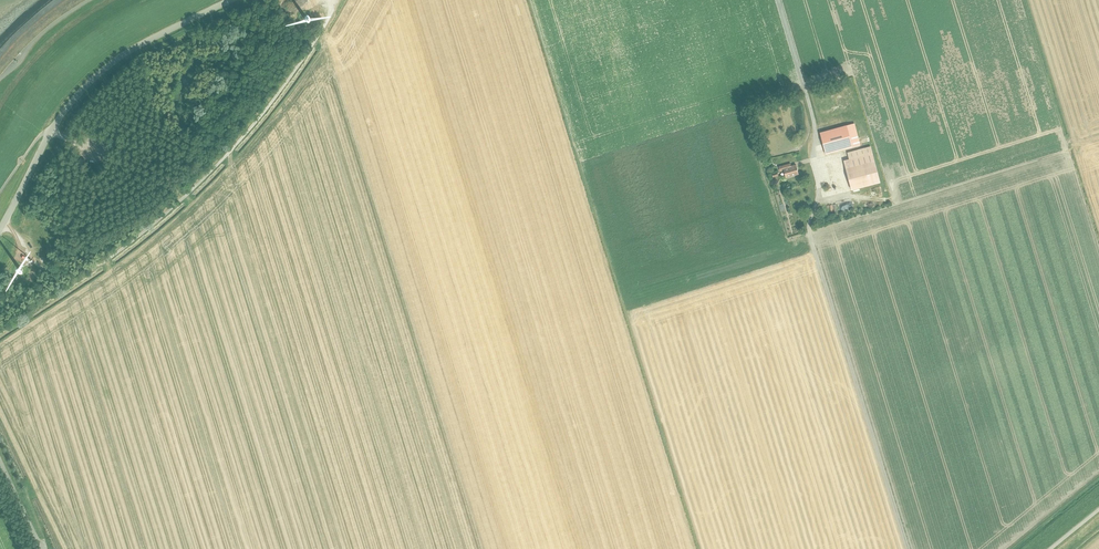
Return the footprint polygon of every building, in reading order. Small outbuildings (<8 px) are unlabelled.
[(820,133),(826,154),(860,145),(855,124),(820,133)] [(847,169),(852,190),(880,182),(870,147),(848,152),(850,159),(845,160),(847,169)] [(796,165),(791,166),(790,164),(779,167),(780,169),(783,168),(786,178),(799,174),(796,165)]
